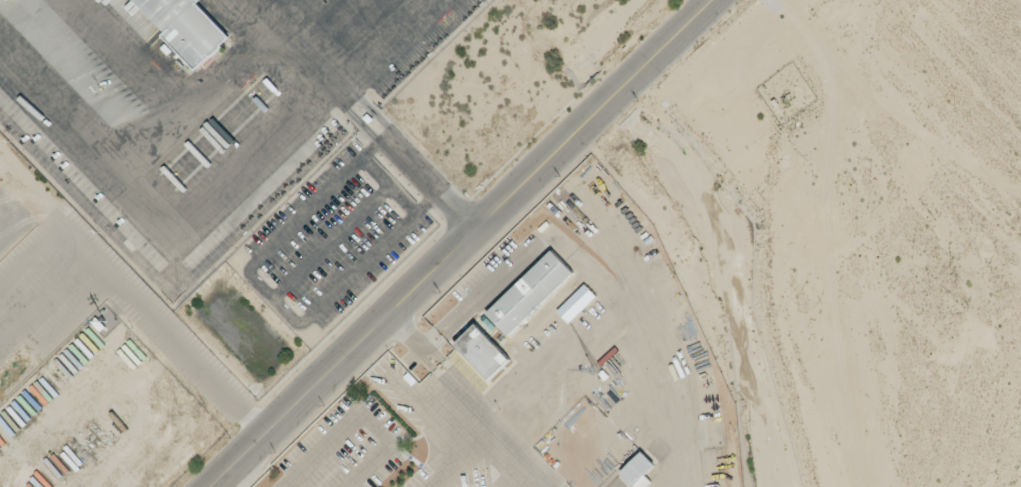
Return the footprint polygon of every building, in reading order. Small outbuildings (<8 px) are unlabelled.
[(231,38),(198,3),(201,0),(132,0),(197,69),(231,38)] [(486,313),(508,336),(574,274),(552,250),(486,313)] [(489,379),(510,359),(477,324),(456,344),(489,379)] [(646,475),(656,465),(642,451),(621,472),(635,486),(646,486),(651,481),(646,475)]
